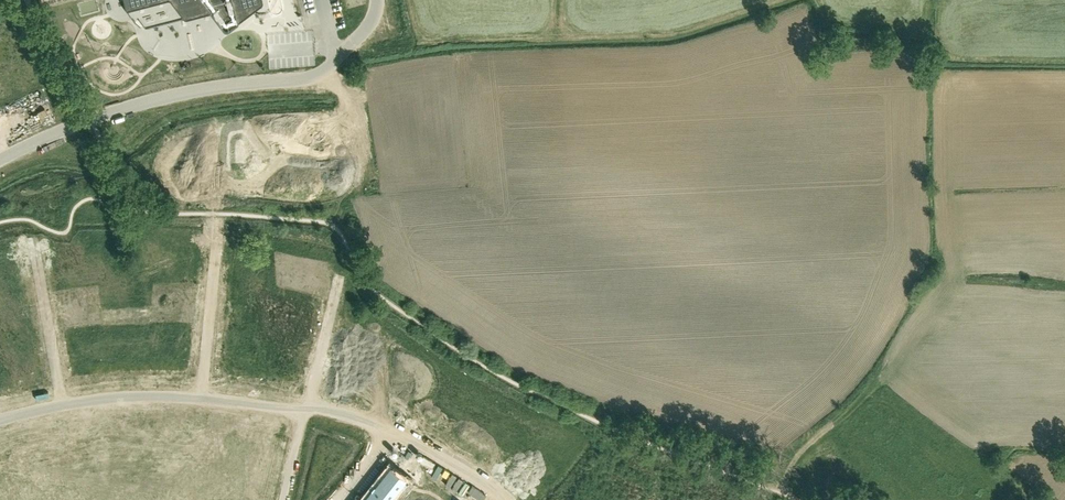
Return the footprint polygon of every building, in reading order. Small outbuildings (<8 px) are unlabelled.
[(182,8),(183,9),(184,9),(185,9),(209,2),(222,19),(223,20),(225,20),(226,20),(253,0),(176,0),(182,8)] [(0,252),(0,261),(12,259),(11,251),(0,252)] [(0,261),(0,271),(14,268),(12,259),(0,261)] [(235,266),(234,275),(251,276),(252,267),(235,266)] [(0,271),(0,280),(15,277),(14,268),(0,271)] [(234,275),(233,285),(250,287),(251,276),(234,275)] [(0,281),(0,291),(4,290),(18,288),(16,278),(0,281)] [(233,285),(232,294),(249,296),(250,287),(233,285)] [(22,288),(5,291),(6,299),(23,296),(22,288)] [(232,294),(231,301),(249,303),(249,296),(232,294)] [(302,295),(300,305),(316,308),(318,299),(302,295)] [(23,296),(6,299),(8,308),(25,305),(23,296)] [(231,301),(230,312),(247,314),(249,303),(231,301)] [(25,305),(8,308),(10,317),(27,314),(25,305)] [(300,305),(298,311),(314,315),(316,308),(300,305)] [(298,311),(295,322),(311,326),(314,315),(298,311)] [(230,312),(229,320),(247,322),(247,314),(230,312)] [(27,314),(10,317),(12,327),(28,324),(27,314)] [(295,322),(293,330),(310,334),(311,326),(295,322)] [(28,324),(12,327),(13,336),(30,333),(28,324)] [(0,438),(0,453),(2,453),(4,460),(18,455),(15,448),(12,449),(8,435),(0,438)] [(382,475),(398,487),(401,491),(409,481),(390,466),(382,475)] [(382,475),(375,484),(390,497),(398,487),(382,475)] [(367,494),(375,499),(387,499),(390,497),(375,484),(367,494)] [(66,493),(68,499),(82,499),(89,498),(86,485),(79,486),(80,490),(66,493)] [(45,493),(47,499),(68,499),(66,493),(53,496),(52,492),(45,493)]
